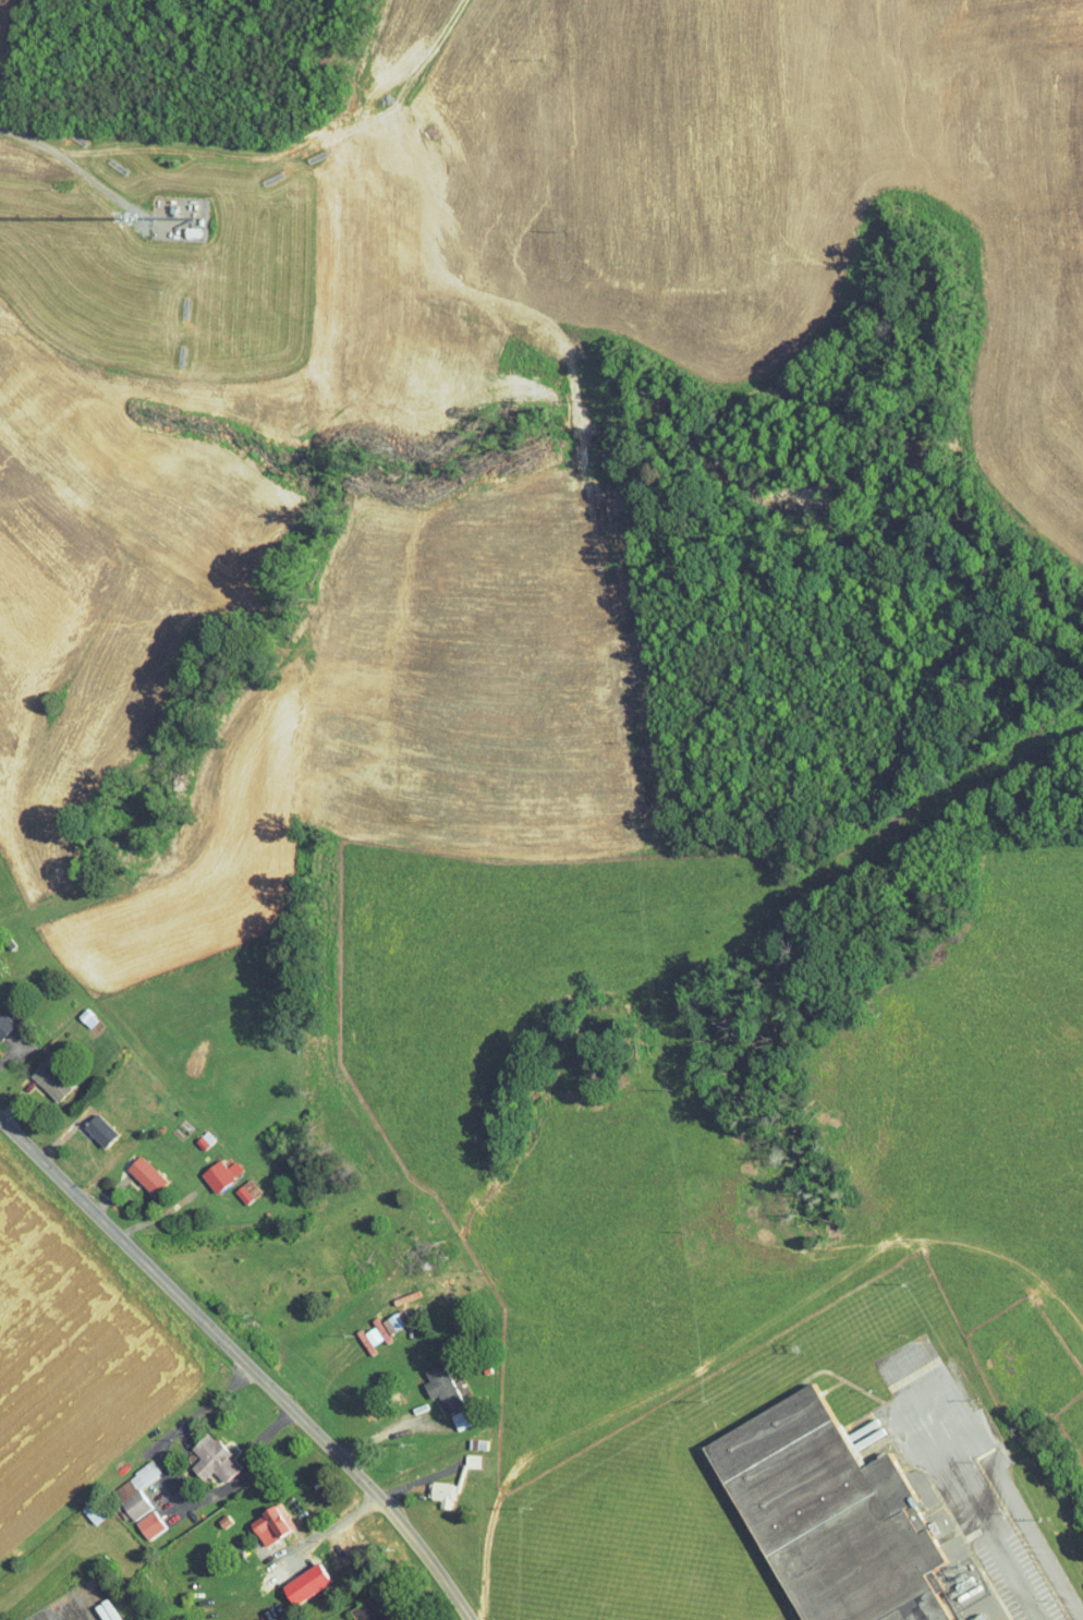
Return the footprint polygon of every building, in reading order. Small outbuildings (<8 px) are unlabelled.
[(55,1082),(27,1056),(15,1070),(43,1095),(55,1082)] [(102,1127),(82,1107),(68,1120),(88,1140),(102,1127)] [(189,1143),(200,1132),(192,1123),(180,1134),(189,1143)] [(152,1174),(124,1148),(110,1163),(139,1188),(152,1174)] [(222,1154),(210,1161),(205,1153),(185,1165),(197,1186),(229,1167),(222,1154)] [(220,1184),(232,1198),(247,1185),(235,1172),(220,1184)] [(342,1328),(355,1349),(362,1344),(358,1339),(371,1330),(391,1317),(382,1304),(363,1317),(361,1315),(342,1328)] [(415,1393),(423,1389),(431,1407),(448,1399),(429,1356),(409,1365),(414,1375),(408,1377),(415,1393)] [(914,1564),(933,1553),(868,1447),(847,1460),(794,1374),(684,1442),(762,1569),(831,1526),(837,1516),(838,1524),(844,1514),(852,1559),(863,1557),(863,1542),(879,1543),(887,1528),(896,1583),(835,1619),(948,1619),(914,1564)] [(443,1425),(457,1418),(450,1403),(435,1410),(443,1425)] [(224,1463),(213,1450),(215,1449),(195,1425),(175,1441),(184,1452),(175,1460),(187,1475),(198,1466),(208,1477),(224,1463)] [(451,1461),(466,1461),(466,1449),(451,1448),(451,1461)] [(96,1482),(117,1516),(139,1502),(125,1480),(147,1466),(140,1454),(96,1482)] [(425,1493),(424,1502),(438,1503),(440,1477),(414,1475),(413,1492),(425,1493)] [(233,1514),(249,1540),(280,1522),(264,1496),(233,1514)] [(134,1534),(152,1522),(140,1503),(121,1516),(134,1534)] [(265,1581),(279,1600),(315,1575),(301,1556),(265,1581)] [(361,1588),(335,1603),(345,1619),(381,1619),(361,1588)] [(88,1595),(59,1612),(64,1619),(102,1619),(88,1595)]
